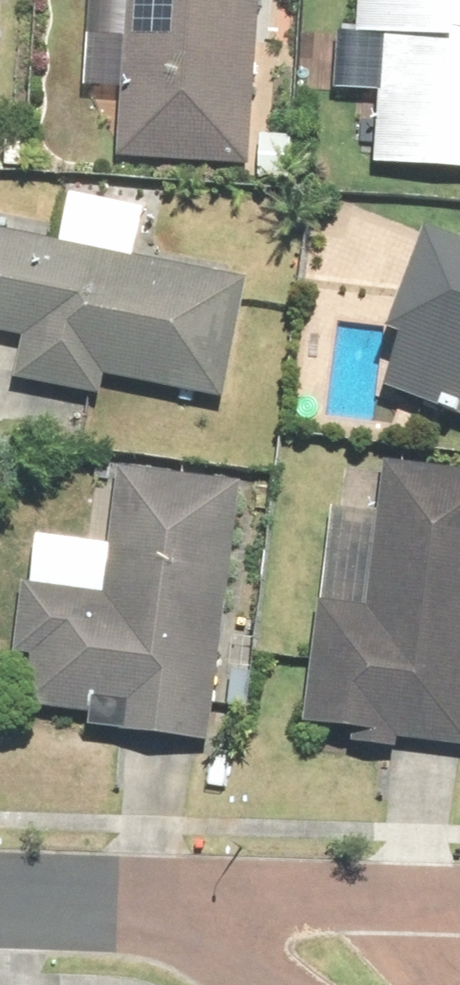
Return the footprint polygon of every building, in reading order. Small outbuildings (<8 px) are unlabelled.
[(250,162),(258,0),(127,0),(120,156),(250,162)] [(374,161),(459,167),(459,0),(359,0),(357,32),(382,33),(374,161)] [(15,378),(101,395),(105,374),(225,399),(250,280),(0,229),(0,333),(23,338),(15,378)] [(423,229),(387,327),(401,332),(380,387),(459,416),(459,242),(423,229)] [(349,743),(396,749),(397,738),(459,746),(459,471),(385,461),(367,609),(319,603),(305,721),(351,727),(349,743)] [(208,744),(238,482),(121,469),(107,594),(24,584),(16,651),(34,653),(28,706),(86,713),(84,730),(208,744)]
